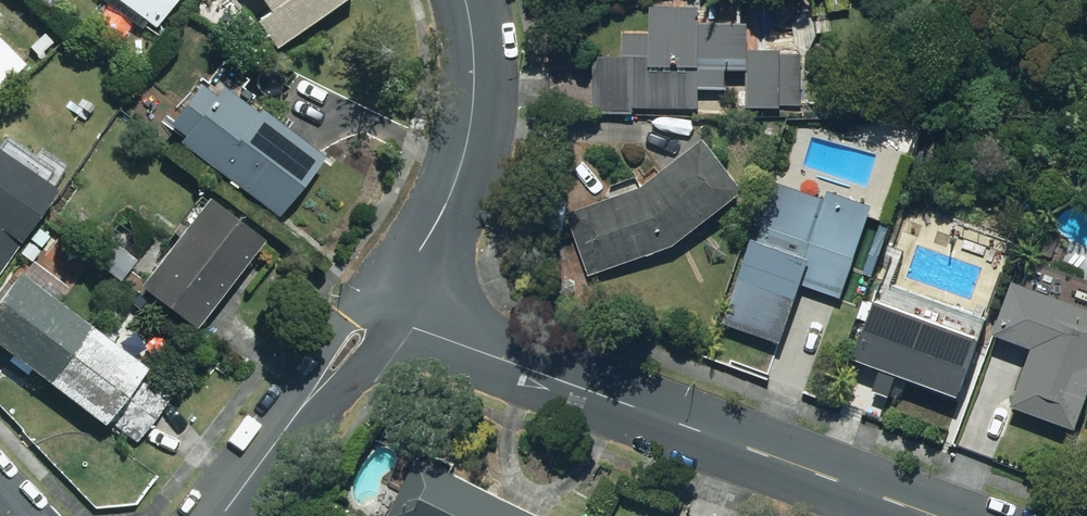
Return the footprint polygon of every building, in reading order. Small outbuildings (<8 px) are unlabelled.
[(156,28),(177,0),(119,0),(156,28)] [(270,11),(257,21),(277,49),(345,0),(262,0),(270,11)] [(707,5),(657,4),(657,32),(626,31),(626,54),(594,53),(593,109),(614,110),(614,114),(638,115),(638,106),(701,107),(702,92),(731,92),(731,69),(750,70),(749,113),(801,114),(802,53),(753,52),(754,24),(706,23),(707,5)] [(26,63),(0,38),(0,91),(26,63)] [(279,216),(325,156),(262,109),(258,113),(247,104),(253,95),(243,88),(237,97),(223,86),(216,96),(201,85),(174,120),(167,115),(163,121),(184,137),(181,142),(279,216)] [(684,245),(752,191),(710,138),(649,187),(571,211),(591,274),(684,245)] [(0,143),(0,274),(58,189),(53,186),(57,181),(0,143)] [(786,342),(803,286),(847,299),(879,198),(777,166),(753,241),(728,324),(786,342)] [(265,240),(209,197),(186,227),(179,222),(171,232),(178,237),(141,285),(197,328),(265,240)] [(0,299),(0,346),(13,356),(9,360),(29,375),(32,370),(105,425),(109,420),(138,442),(174,394),(145,372),(148,368),(21,272),(0,299)] [(993,319),(888,280),(864,362),(885,368),(877,393),(902,401),(909,378),(970,396),(993,319)] [(1086,412),(1086,308),(1016,283),(997,337),(1036,350),(1016,406),(1081,429),(1086,412)] [(395,515),(540,515),(423,459),(395,515)]
